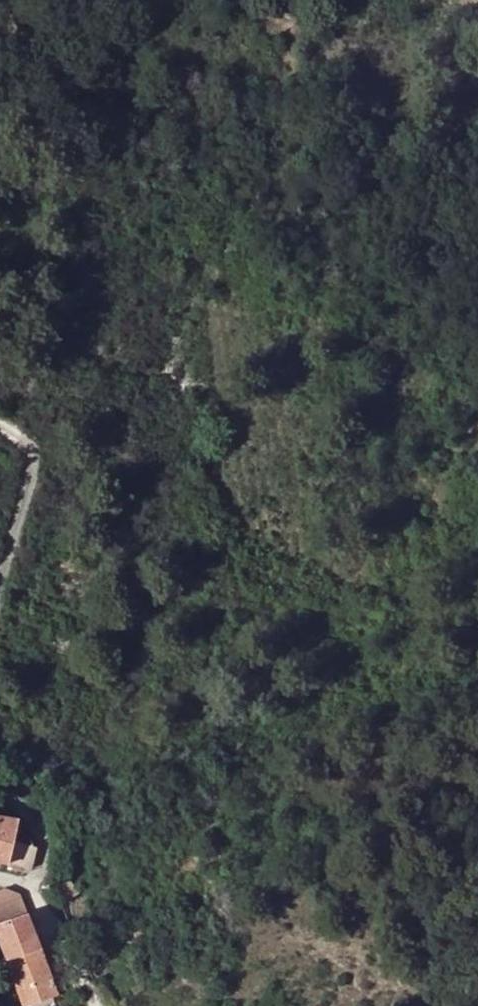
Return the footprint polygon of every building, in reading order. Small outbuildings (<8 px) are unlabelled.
[(18,822),(0,818),(0,864),(9,866),(13,842),(18,822)] [(13,842),(9,866),(32,870),(37,848),(13,842)] [(7,960),(25,1005),(30,1005),(59,996),(41,949),(19,893),(5,889),(0,890),(0,941),(7,960)]
